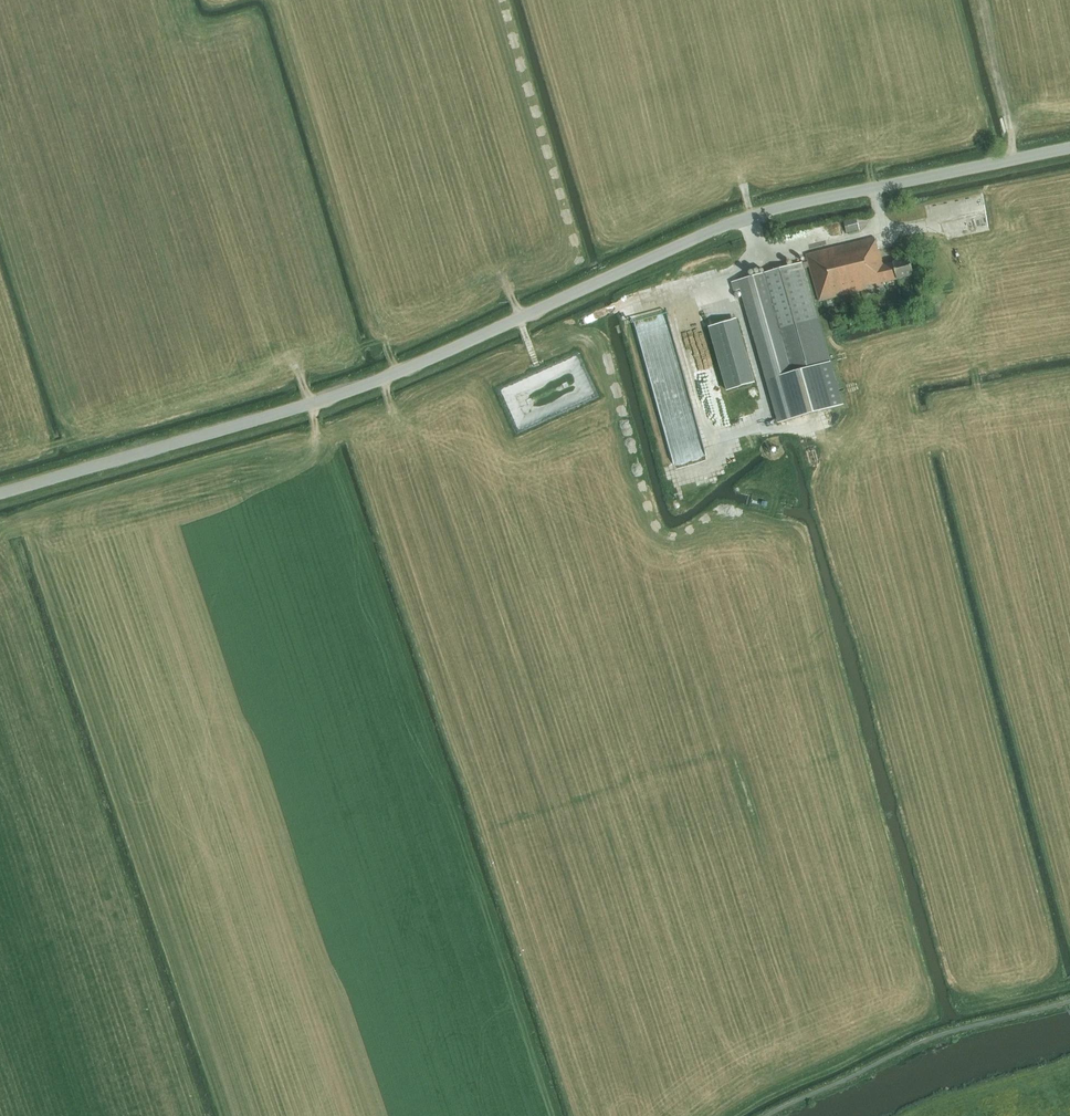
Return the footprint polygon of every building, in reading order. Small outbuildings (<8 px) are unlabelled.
[(847,233),(859,230),(857,218),(844,221),(847,233)] [(780,422),(843,404),(804,268),(809,266),(819,301),(884,283),(884,281),(913,274),(909,258),(883,264),(879,248),(877,248),(875,236),(806,255),(808,261),(802,263),(758,275),(732,282),(734,291),(743,288),(750,310),(749,310),(780,422)] [(735,319),(710,326),(728,390),(753,383),(735,319)] [(774,439),(773,439),(768,443),(768,442),(767,443),(766,449),(766,450),(769,455),(770,456),(776,457),(777,457),(782,454),(783,453),(784,447),(784,446),(782,443),(781,441),(780,440),(779,440),(774,439)]
